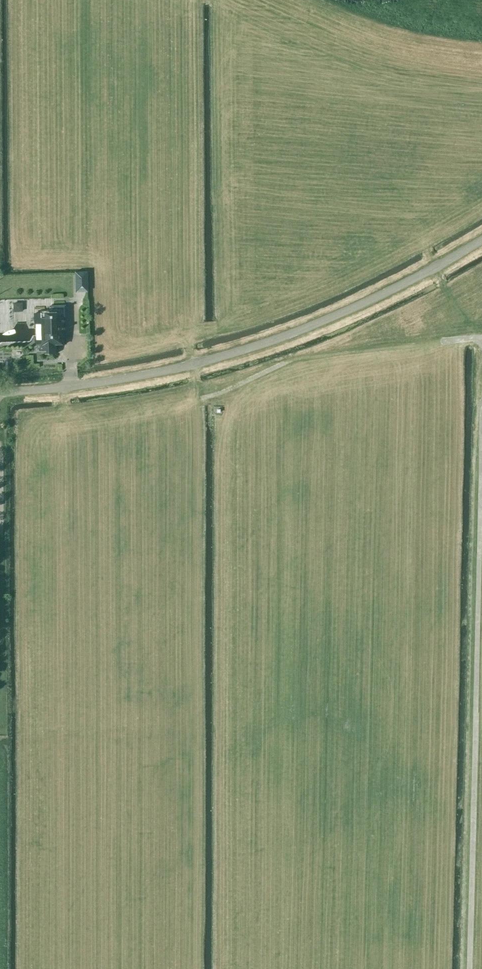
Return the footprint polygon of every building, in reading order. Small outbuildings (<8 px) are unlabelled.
[(83,272),(75,272),(76,292),(88,292),(87,272),(83,272)] [(57,355),(57,343),(66,343),(65,312),(34,313),(36,341),(40,341),(40,355),(57,355)]
